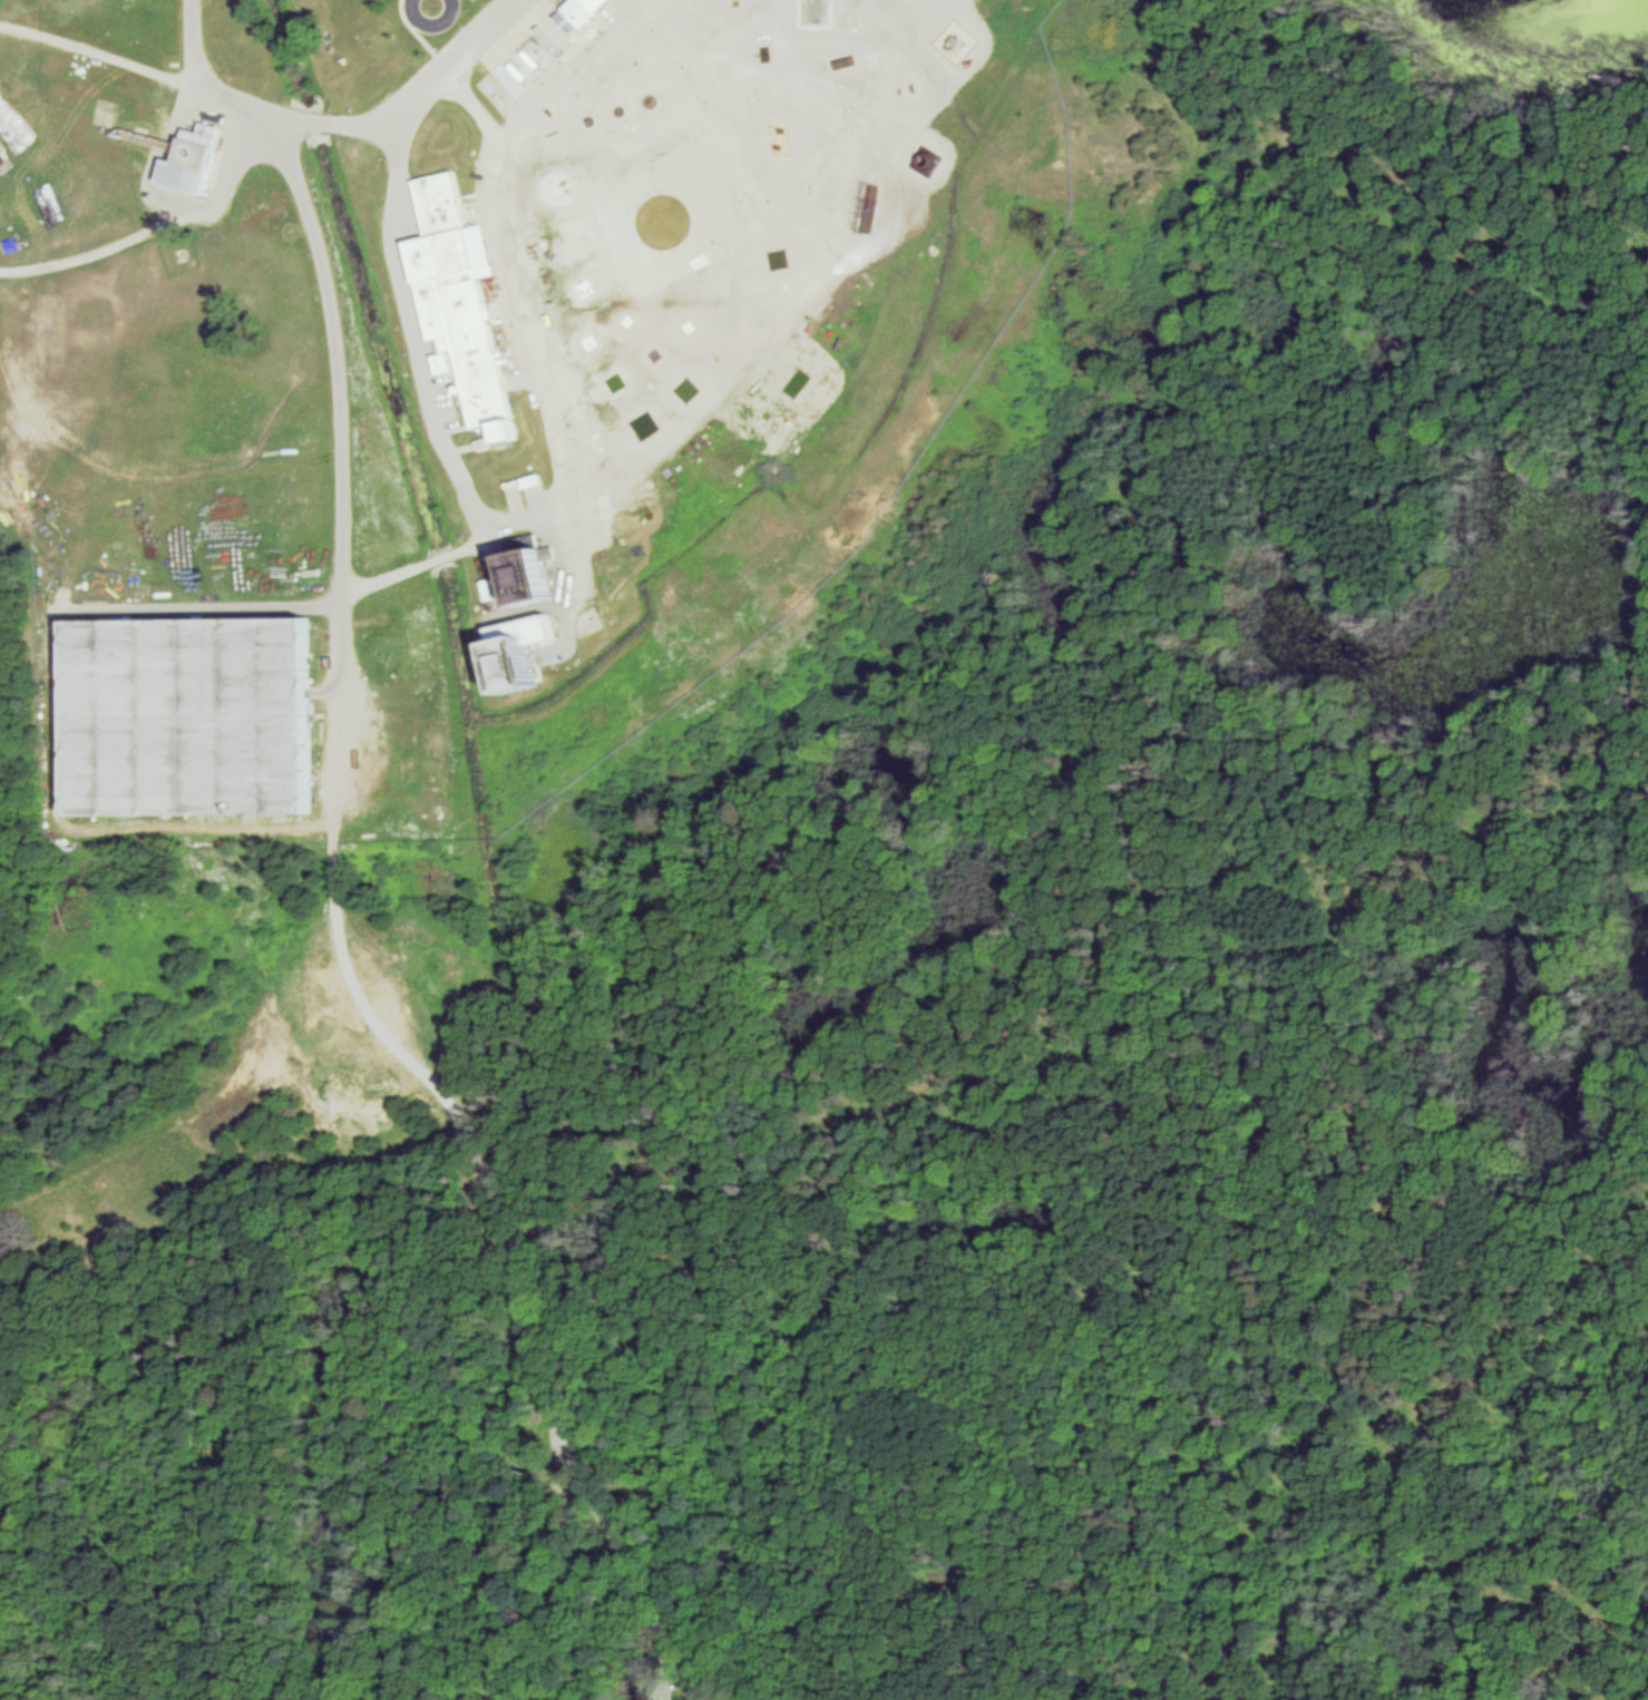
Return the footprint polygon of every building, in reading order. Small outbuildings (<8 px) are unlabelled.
[(576,33),(612,0),(569,0),(556,12),(576,33)] [(159,179),(206,192),(225,118),(204,113),(199,129),(186,126),(178,155),(166,152),(159,179)] [(789,155),(790,126),(773,125),(772,154),(789,155)] [(471,426),(495,420),(500,443),(528,437),(521,411),(516,412),(481,273),(496,270),(484,219),(471,223),(458,166),(415,177),(428,232),(409,237),(432,334),(441,332),(446,350),(433,353),(438,373),(458,369),(471,426)] [(520,607),(570,596),(559,547),(541,551),(537,535),(506,542),(520,607)] [(320,807),(316,609),(75,613),(77,810),(320,807)]
